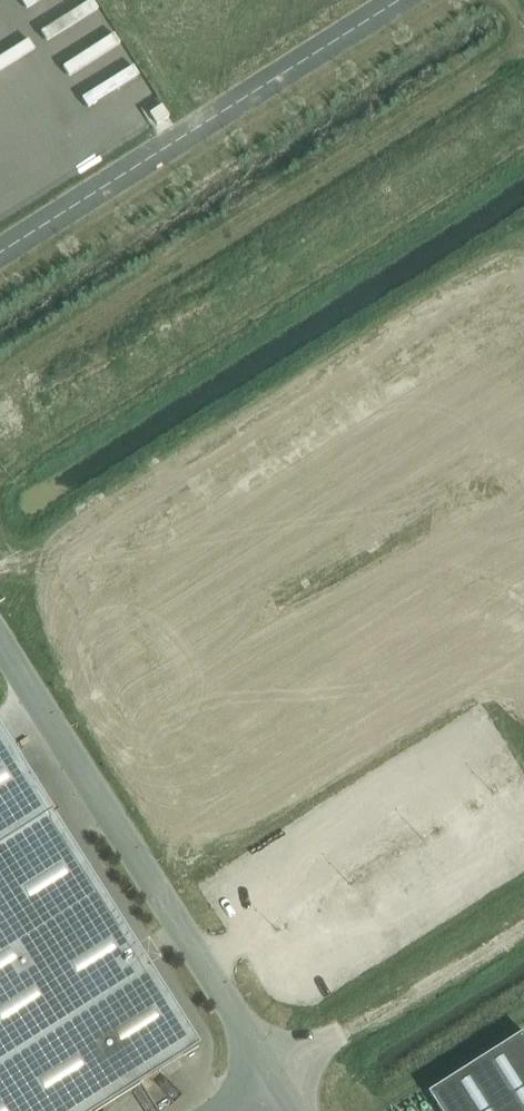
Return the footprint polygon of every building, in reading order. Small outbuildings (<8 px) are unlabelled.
[(152,1076),(172,1064),(198,1047),(0,733),(0,1110),(97,1110),(152,1076)] [(430,1094),(440,1110),(523,1110),(523,1035),(430,1094)]
